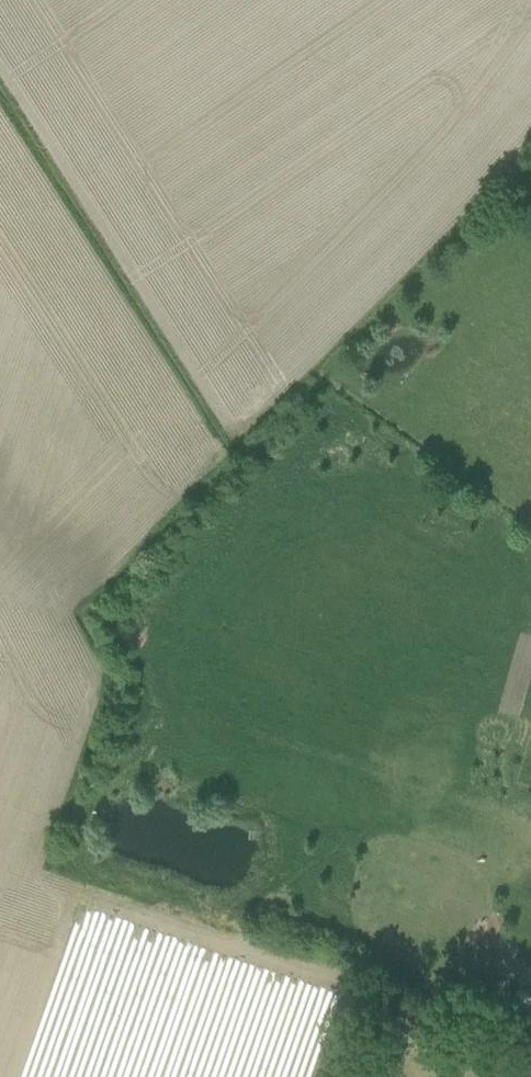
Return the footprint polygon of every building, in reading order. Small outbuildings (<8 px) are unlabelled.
[(516,985),(519,986),(530,990),(530,964),(525,961),(516,985)]
